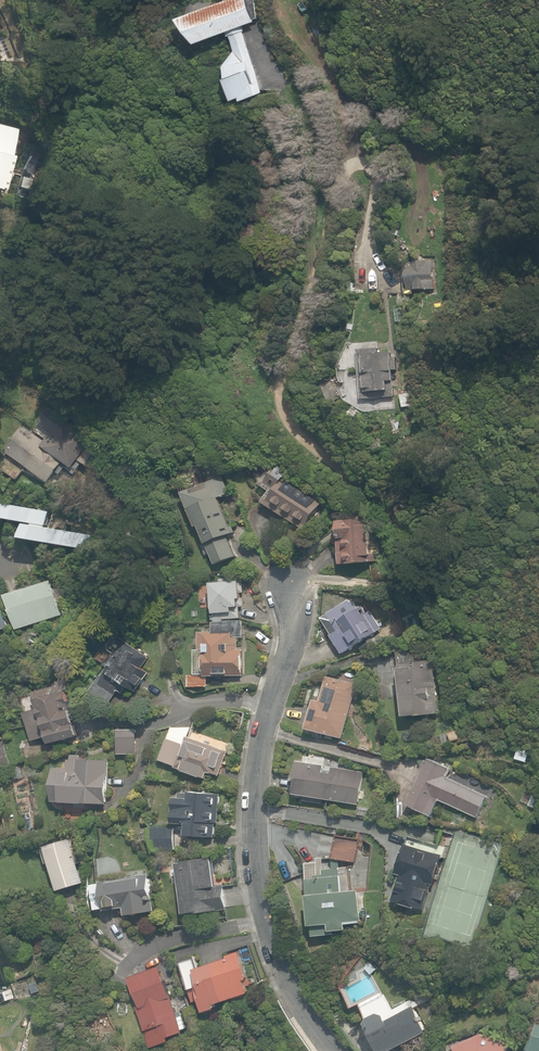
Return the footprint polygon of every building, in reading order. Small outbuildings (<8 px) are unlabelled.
[(183,14),(204,39),(229,31),(230,34),(232,34),(237,49),(228,63),(238,97),(245,94),(246,97),(265,91),(244,31),(245,30),(243,25),(257,21),(255,0),(226,0),(183,14)] [(19,146),(21,139),(8,134),(6,141),(19,146)] [(2,188),(4,180),(2,180),(9,152),(0,150),(0,188),(2,188)] [(37,168),(25,165),(21,178),(34,181),(37,168)] [(407,262),(408,290),(434,289),(432,260),(407,262)] [(397,304),(409,305),(410,296),(398,295),(397,304)] [(356,349),(360,399),(395,396),(392,370),(397,370),(396,357),(391,358),(391,353),(378,354),(377,348),(356,349)] [(333,377),(318,384),(327,403),(342,396),(333,377)] [(92,442),(94,439),(49,408),(38,423),(40,424),(35,431),(46,439),(45,441),(23,426),(5,453),(49,483),(56,472),(61,476),(66,469),(75,475),(84,463),(101,474),(113,456),(92,442)] [(263,502),(305,529),(321,505),(324,500),(316,495),(313,498),(285,479),(290,472),(278,464),(265,483),(272,487),(263,502)] [(210,552),(215,565),(235,556),(227,535),(233,533),(218,498),(230,493),(223,476),(182,493),(196,527),(199,526),(207,544),(202,546),(205,554),(210,552)] [(337,521),(340,564),(376,561),(375,553),(371,554),(368,519),(337,521)] [(208,585),(209,620),(224,620),(223,619),(240,619),(239,607),(239,599),(241,599),(241,582),(231,582),(231,579),(219,579),(219,585),(208,585)] [(6,595),(18,629),(63,614),(58,600),(66,598),(62,587),(54,589),(51,580),(6,595)] [(350,603),(348,599),(327,613),(327,614),(321,618),(332,634),(331,635),(343,653),(381,627),(371,611),(367,614),(362,606),(359,608),(353,600),(350,603)] [(8,628),(0,601),(0,630),(8,628)] [(187,674),(187,688),(207,688),(207,675),(244,675),(244,649),(237,649),(236,638),(243,638),(242,621),(211,622),(211,632),(198,633),(198,650),(202,650),(203,674),(187,674)] [(90,695),(106,707),(119,690),(124,693),(128,687),(135,692),(148,674),(141,668),(148,657),(117,634),(106,648),(114,654),(105,665),(107,667),(100,677),(102,679),(90,695)] [(312,654),(316,664),(337,655),(333,645),(312,654)] [(398,669),(403,717),(439,713),(433,660),(415,662),(416,667),(398,669)] [(306,728),(343,738),(357,684),(327,676),(320,700),(314,699),(306,728)] [(49,736),(51,744),(77,737),(71,715),(86,711),(83,698),(70,702),(67,691),(70,690),(67,679),(57,682),(59,687),(35,693),(38,704),(33,706),(34,710),(24,713),(32,741),(49,736)] [(118,731),(118,744),(136,744),(136,730),(118,731)] [(456,730),(447,733),(450,743),(459,740),(456,730)] [(174,768),(206,779),(209,772),(219,776),(224,763),(228,751),(186,736),(183,744),(167,739),(160,760),(175,765),(174,768)] [(53,765),(51,800),(107,804),(110,759),(65,756),(64,766),(53,765)] [(440,799),(477,817),(487,796),(444,776),(448,768),(429,758),(428,761),(426,760),(422,769),(424,770),(408,803),(432,815),(440,799)] [(323,798),(359,804),(364,772),(332,767),(331,773),(322,772),(323,765),(297,761),(294,777),(297,777),(294,794),(304,795),(303,800),(322,803),(323,798)] [(185,836),(214,838),(215,823),(218,823),(220,794),(190,792),(178,791),(177,798),(175,798),(173,822),(177,822),(177,827),(182,827),(182,829),(185,830),(185,836)] [(150,828),(151,850),(175,850),(175,827),(150,828)] [(392,900),(421,909),(430,884),(435,885),(451,833),(443,831),(439,845),(409,836),(402,859),(399,858),(395,872),(400,874),(392,900)] [(313,920),(314,936),(335,934),(335,931),(348,929),(347,922),(361,920),(358,890),(342,891),(339,861),(355,864),(360,839),(335,834),(330,859),(332,859),(333,869),(323,869),(324,875),(321,875),(320,862),(305,864),(311,920),(313,920)] [(45,847),(57,890),(84,882),(72,839),(45,847)] [(19,857),(28,881),(51,873),(44,850),(19,857)] [(176,863),(183,914),(227,908),(224,883),(217,884),(213,858),(176,863)] [(124,907),(125,915),(154,911),(148,873),(101,880),(101,884),(94,885),(97,909),(105,908),(105,910),(124,907)] [(202,999),(206,1011),(217,1007),(216,1004),(249,993),(245,980),(248,979),(239,952),(226,956),(227,959),(198,968),(195,956),(180,961),(193,1001),(202,999)] [(371,974),(377,969),(370,962),(365,967),(371,974)] [(137,1008),(151,1047),(172,1040),(171,1036),(185,1030),(184,1029),(188,1028),(181,1010),(178,1011),(161,965),(129,977),(140,1007),(137,1008)] [(424,992),(429,1000),(434,996),(430,988),(424,992)] [(0,992),(3,1001),(12,999),(9,989),(0,992)] [(427,1031),(414,1006),(384,1021),(381,1014),(376,1013),(371,1016),(367,1021),(382,1050),(388,1050),(427,1031)] [(536,1023),(530,1041),(528,1040),(525,1049),(528,1049),(527,1050),(538,1050),(538,1024),(536,1023)] [(454,1050),(507,1050),(510,1043),(480,1033),(452,1045),(454,1050)]
